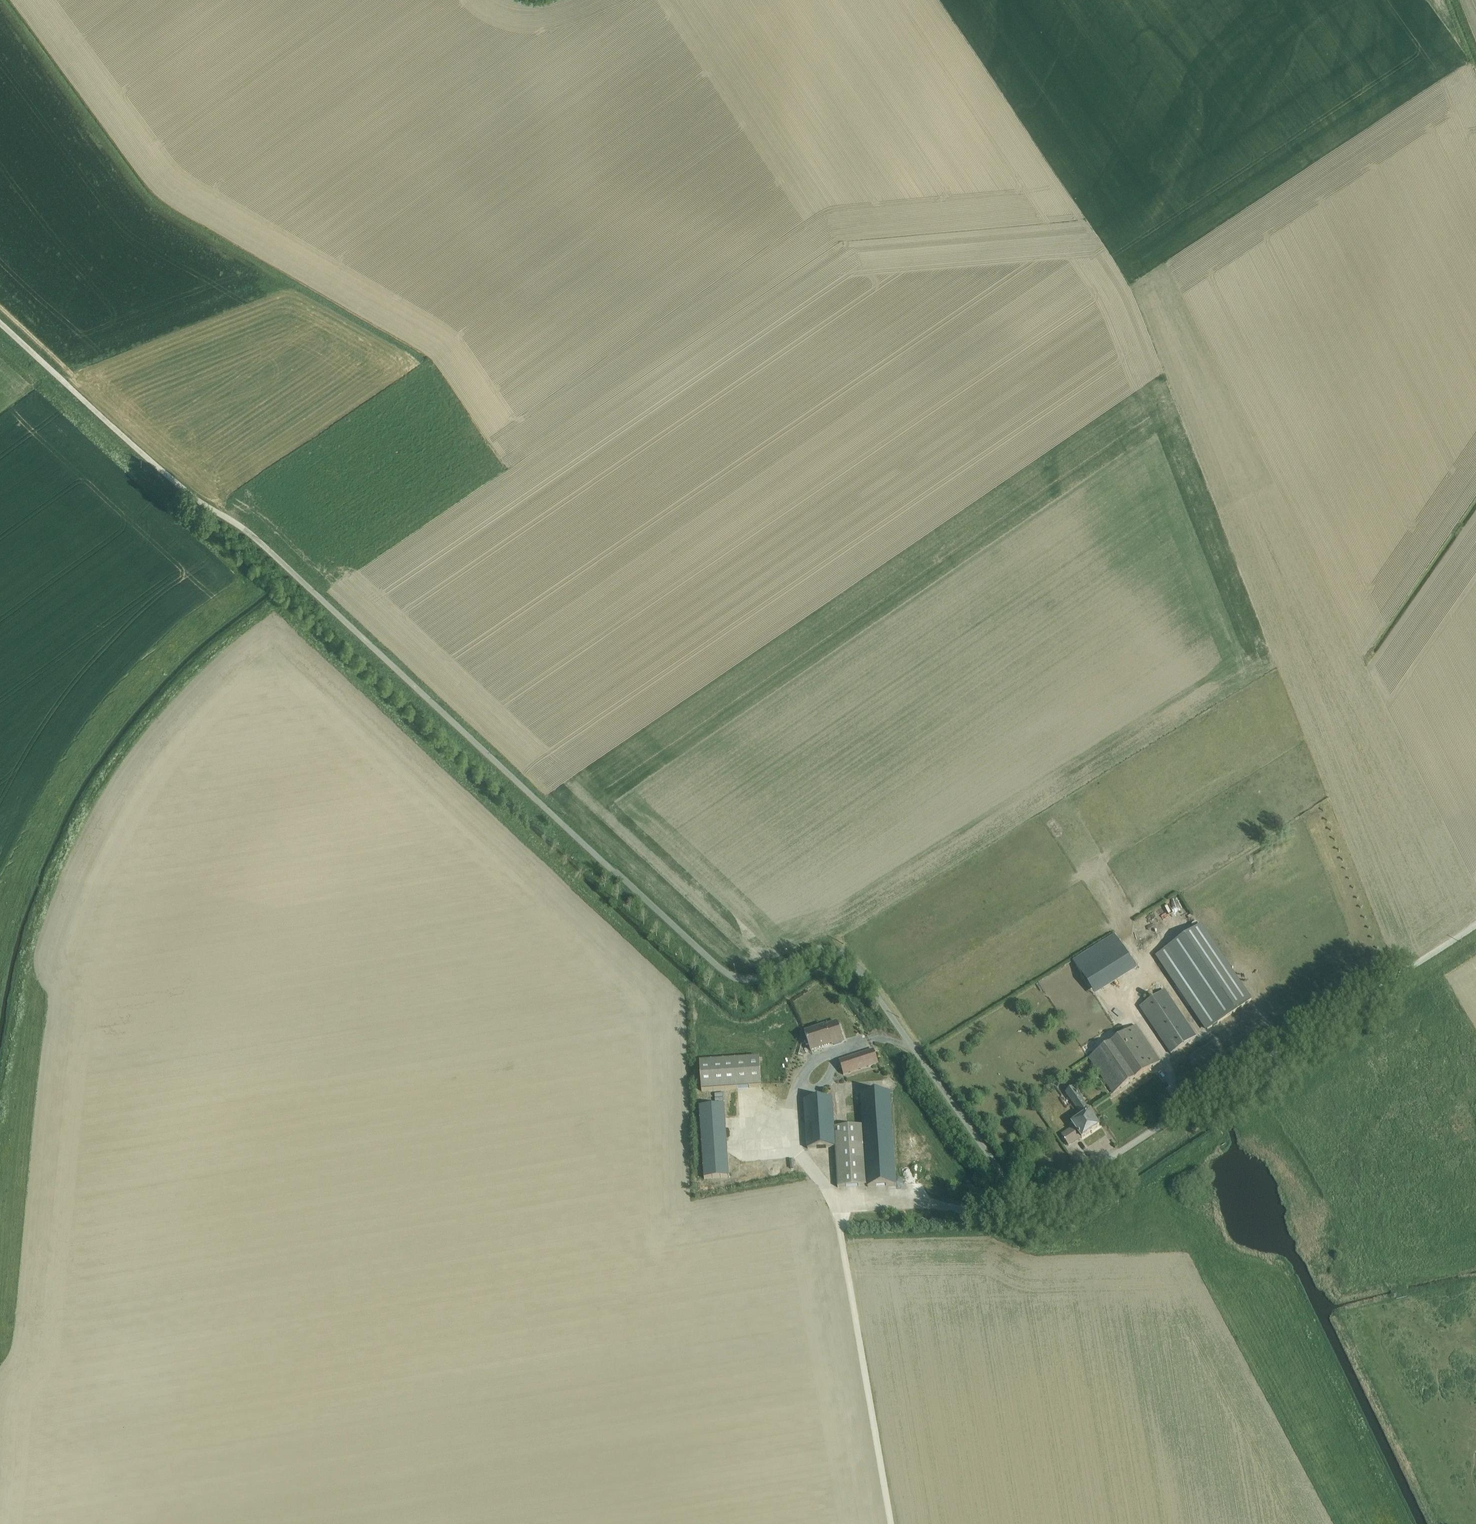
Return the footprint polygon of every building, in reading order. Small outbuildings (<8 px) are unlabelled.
[(1209,904),(1212,911),(1229,903),(1226,895),(1209,904)] [(1202,927),(1156,957),(1206,1032),(1252,1001),(1202,927)] [(1104,993),(1138,972),(1115,935),(1073,962),(1096,998),(1099,996),(1098,995),(1103,992),(1104,993)] [(1140,1008),(1171,1055),(1197,1038),(1165,991),(1140,1008)] [(804,1032),(800,1033),(803,1042),(805,1041),(806,1045),(808,1045),(811,1053),(842,1043),(841,1041),(843,1041),(838,1023),(805,1033),(804,1032)] [(1113,1094),(1160,1062),(1137,1026),(1088,1059),(1113,1094)] [(874,1051),(839,1062),(843,1075),(878,1063),(874,1051)] [(760,1058),(700,1062),(702,1091),(762,1087),(760,1058)] [(1073,1128),(1062,1135),(1069,1146),(1081,1138),(1082,1139),(1100,1127),(1073,1088),(1065,1093),(1081,1117),(1071,1124),(1073,1128)] [(889,1093),(860,1095),(862,1126),(835,1128),(833,1098),(804,1100),(807,1149),(835,1147),(838,1187),(867,1186),(867,1187),(895,1185),(889,1093)] [(725,1106),(700,1108),(704,1179),(730,1178),(725,1106)]
